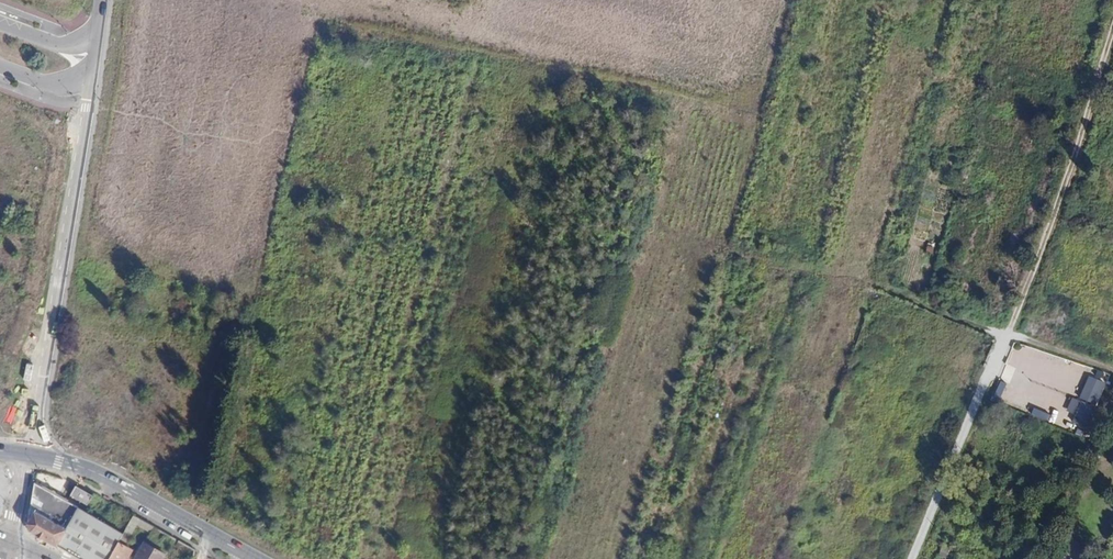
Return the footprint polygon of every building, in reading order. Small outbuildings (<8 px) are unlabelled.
[(1010,275),(1013,267),(1006,264),(1003,272),(1010,275)] [(1082,401),(1076,415),(1089,421),(1096,408),(1082,401)] [(78,508),(35,483),(27,523),(30,531),(57,546),(67,530),(66,529),(78,508)] [(92,495),(76,486),(71,495),(87,504),(92,495)] [(58,544),(84,558),(108,558),(118,541),(123,533),(78,508),(66,529),(67,530),(58,544)] [(133,515),(123,533),(130,537),(136,524),(149,532),(153,526),(133,515)] [(130,548),(118,541),(108,558),(124,558),(130,548)] [(144,542),(134,558),(162,558),(165,553),(144,542)] [(944,544),(940,556),(947,558),(951,546),(944,544)]
